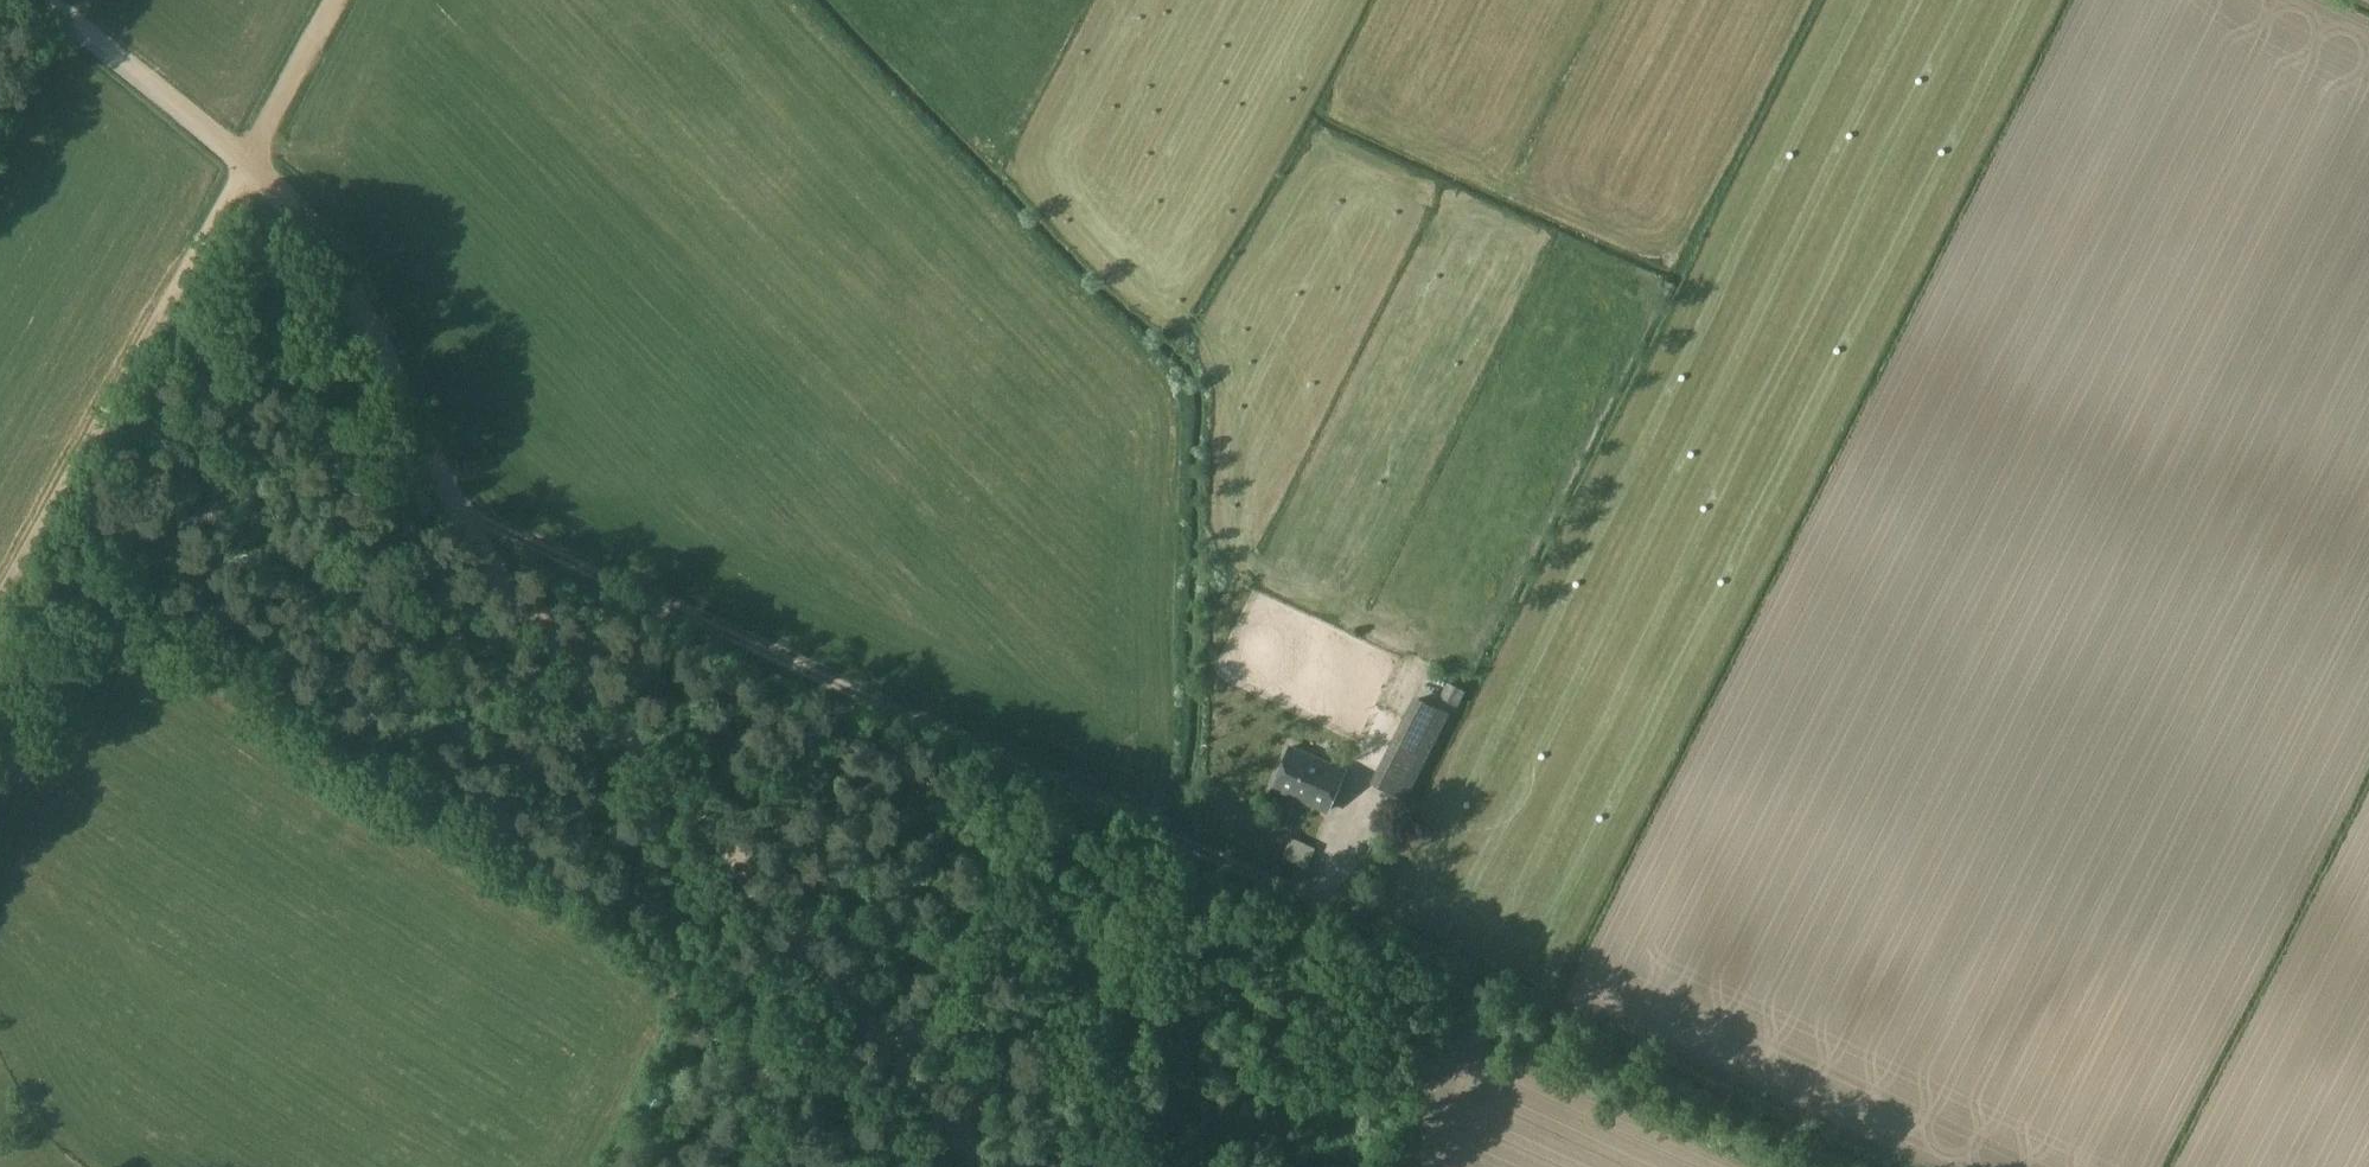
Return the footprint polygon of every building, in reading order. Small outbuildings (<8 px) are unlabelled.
[(1469,694),(1477,671),(1458,664),(1450,688),(1469,694)] [(1414,695),(1386,751),(1421,768),(1449,713),(1414,695)] [(1272,788),(1327,811),(1345,770),(1290,747),(1272,788)] [(1282,858),(1306,869),(1316,848),(1291,837),(1282,858)]
